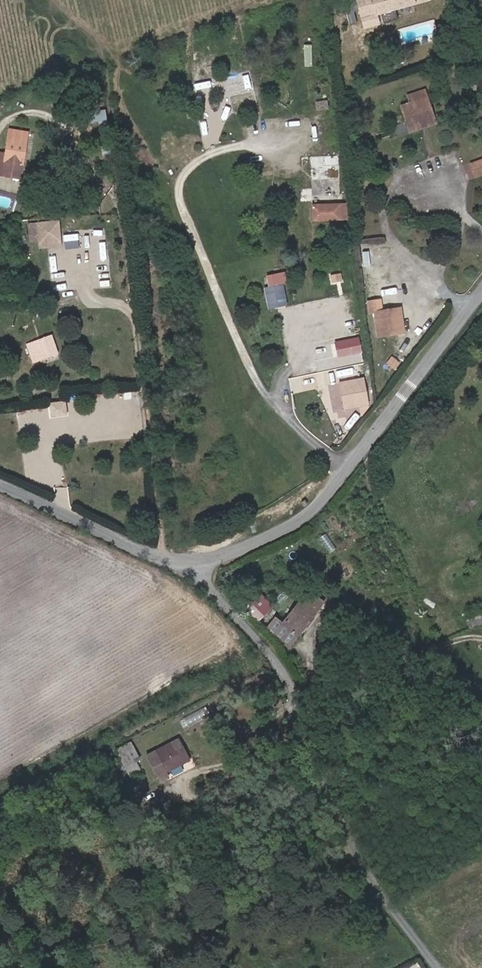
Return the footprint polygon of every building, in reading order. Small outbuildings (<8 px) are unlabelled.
[(361,15),(369,13),(369,10),(373,8),(375,8),(372,0),(357,0),(361,15)] [(383,6),(378,7),(383,23),(397,19),(393,4),(398,2),(399,6),(412,2),(412,0),(413,0),(381,0),(383,6)] [(402,105),(409,127),(433,119),(423,89),(407,94),(410,102),(402,105)] [(326,100),(317,101),(318,110),(327,109),(326,100)] [(91,110),(92,120),(107,118),(106,108),(91,110)] [(435,124),(433,119),(409,127),(411,133),(435,124)] [(10,131),(4,162),(0,161),(0,177),(19,180),(26,140),(23,140),(24,134),(10,131)] [(472,166),(477,177),(481,175),(481,166),(480,162),(472,166)] [(313,205),(313,220),(344,220),(344,204),(313,205)] [(29,241),(39,241),(39,246),(61,246),(61,220),(29,220),(29,241)] [(265,273),(268,307),(287,305),(284,272),(265,273)] [(394,325),(393,311),(376,313),(377,326),(394,325)] [(335,340),(338,357),(363,352),(360,335),(335,340)] [(50,339),(42,341),(44,346),(35,348),(39,363),(55,358),(50,339)] [(43,346),(42,341),(28,345),(34,364),(39,363),(35,348),(43,346)] [(371,402),(365,375),(338,381),(344,408),(371,402)] [(66,412),(65,402),(48,404),(49,414),(66,412)] [(247,599),(263,617),(277,605),(261,587),(247,599)] [(309,597),(320,606),(325,600),(314,591),(309,597)] [(323,610),(309,597),(284,626),(278,620),(270,631),(291,649),(323,610)] [(323,610),(329,604),(325,600),(320,606),(323,610)] [(156,748),(160,758),(175,746),(172,740),(156,748)] [(189,758),(181,741),(175,746),(160,758),(166,770),(189,758)] [(134,745),(121,752),(129,771),(139,766),(136,759),(140,757),(134,745)]
